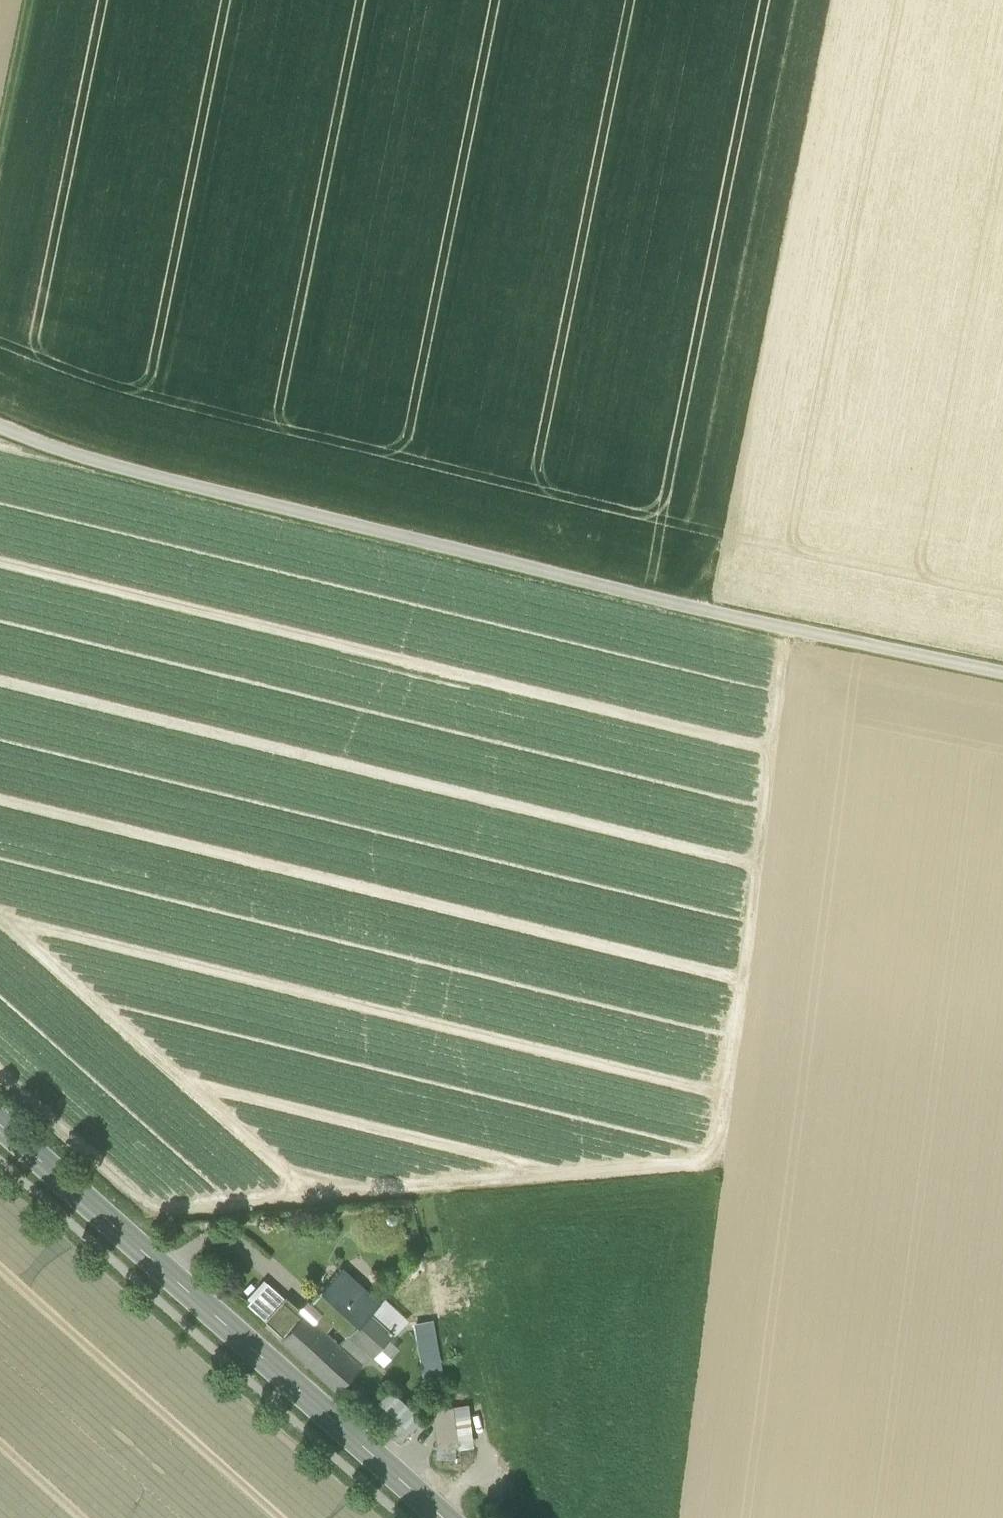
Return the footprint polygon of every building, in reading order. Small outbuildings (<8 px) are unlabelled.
[(315,1321),(326,1331),(334,1322),(348,1335),(349,1336),(370,1313),(379,1303),(342,1269),(312,1301),(323,1311),(315,1321)] [(248,1304),(267,1320),(285,1300),(267,1283),(248,1304)] [(379,1303),(370,1313),(390,1332),(394,1335),(409,1320),(385,1297),(379,1303)] [(323,1311),(312,1301),(309,1298),(300,1307),(306,1313),(315,1321),(323,1311)] [(285,1300),(267,1320),(285,1337),(303,1316),(285,1300)] [(310,1364),(334,1338),(326,1331),(315,1321),(306,1313),(303,1316),(285,1337),(282,1339),(310,1364)] [(349,1336),(362,1347),(369,1354),(371,1352),(387,1335),(390,1332),(370,1313),(349,1336)] [(444,1374),(434,1319),(415,1323),(425,1378),(444,1374)] [(337,1390),(361,1363),(354,1356),(362,1347),(349,1336),(348,1335),(340,1344),(334,1338),(310,1364),(337,1390)] [(387,1335),(371,1352),(384,1364),(400,1347),(387,1335)] [(361,1363),(369,1354),(362,1347),(354,1356),(361,1363)] [(391,1387),(381,1399),(413,1429),(424,1417),(391,1387)] [(369,1412),(402,1441),(413,1429),(381,1399),(369,1412)] [(455,1404),(455,1406),(459,1448),(474,1447),(471,1402),(455,1404)] [(455,1406),(435,1408),(439,1450),(459,1448),(455,1406)]
